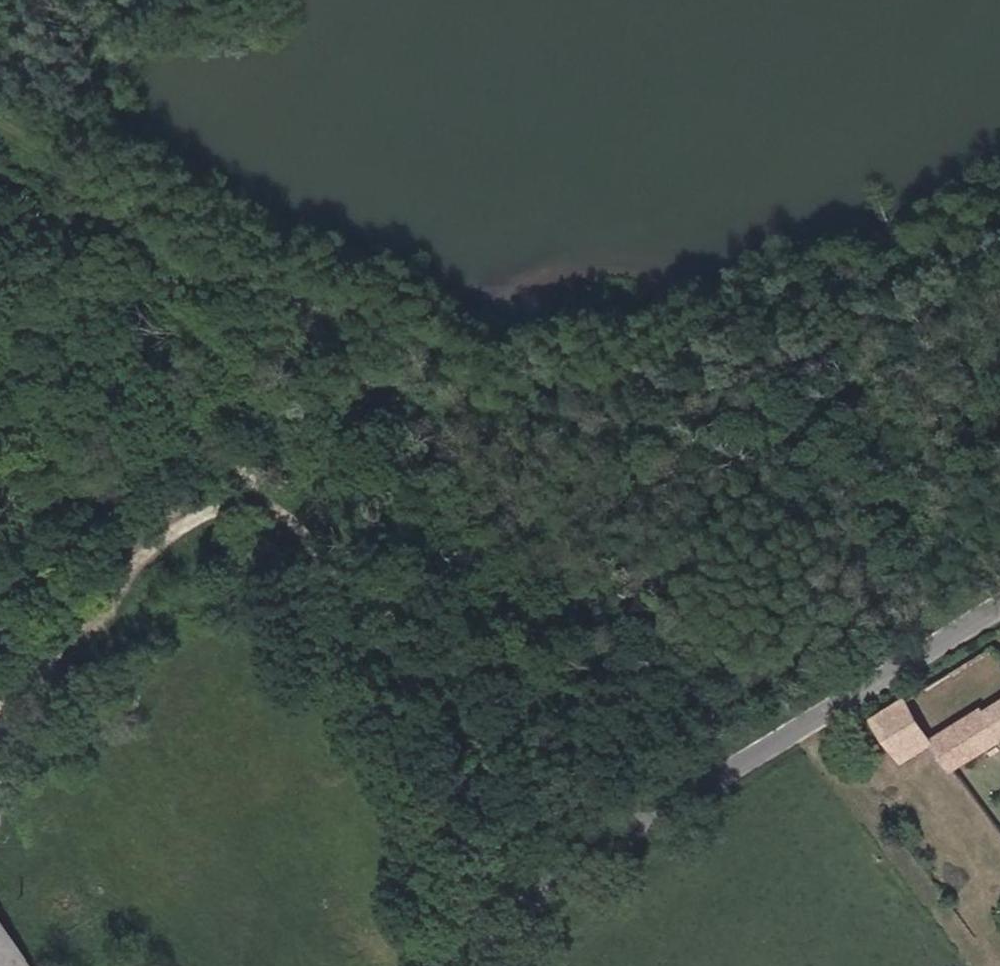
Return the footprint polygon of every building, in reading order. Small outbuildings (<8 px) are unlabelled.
[(966,765),(999,742),(999,656),(876,730),(913,772),(949,745),(966,765)] [(0,905),(0,965),(36,965),(0,905)]
